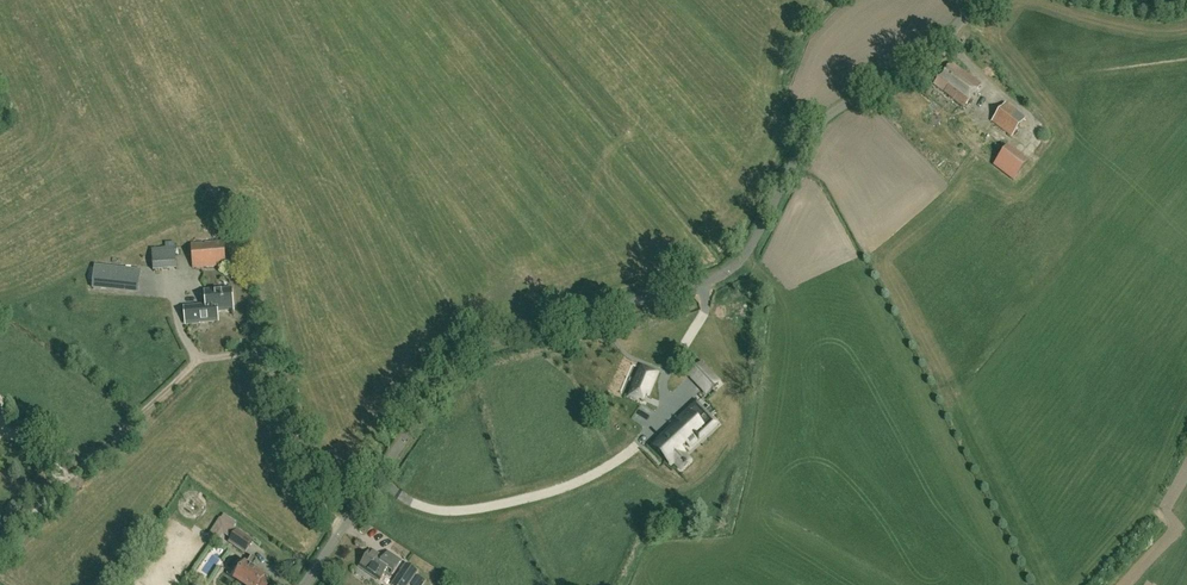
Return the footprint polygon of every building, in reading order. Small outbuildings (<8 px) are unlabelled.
[(965,106),(982,84),(951,60),(934,83),(965,106)] [(1012,137),(1026,118),(1006,103),(992,121),(1012,137)] [(937,105),(929,114),(950,132),(958,123),(937,105)] [(969,141),(964,148),(975,156),(980,148),(969,141)] [(1014,181),(1028,163),(1008,146),(994,165),(1014,181)] [(1038,195),(1045,184),(1039,180),(1033,191),(1038,195)] [(224,242),(191,244),(193,268),(226,266),(224,242)] [(152,249),(153,271),(176,269),(175,248),(152,249)] [(95,266),(92,288),(138,293),(141,271),(95,266)] [(206,306),(184,308),(185,324),(199,323),(218,321),(217,311),(233,310),(232,289),(205,291),(206,306)] [(629,397),(639,401),(642,393),(647,396),(656,373),(642,367),(629,397)] [(719,383),(711,375),(702,384),(709,392),(719,383)] [(670,394),(677,399),(682,392),(674,387),(670,394)] [(698,424),(707,415),(696,403),(679,419),(682,422),(663,441),(664,442),(656,449),(672,465),(674,463),(681,470),(690,461),(680,450),(686,444),(690,448),(697,441),(698,441),(699,440),(699,439),(706,432),(698,424)] [(221,519),(210,535),(218,541),(223,534),(231,539),(228,543),(245,554),(254,540),(237,529),(236,530),(233,528),(236,523),(224,515),(221,520),(221,519)] [(391,574),(397,565),(401,559),(387,550),(382,558),(370,550),(368,553),(366,552),(365,553),(361,558),(362,559),(363,560),(359,566),(375,576),(376,574),(381,578),(386,570),(391,574)] [(219,567),(223,555),(215,553),(211,565),(219,567)] [(268,583),(263,579),(265,577),(252,568),(257,560),(252,556),(247,564),(246,564),(235,579),(244,584),(267,584),(268,583)] [(419,571),(406,563),(392,584),(393,584),(409,584),(419,571)]
